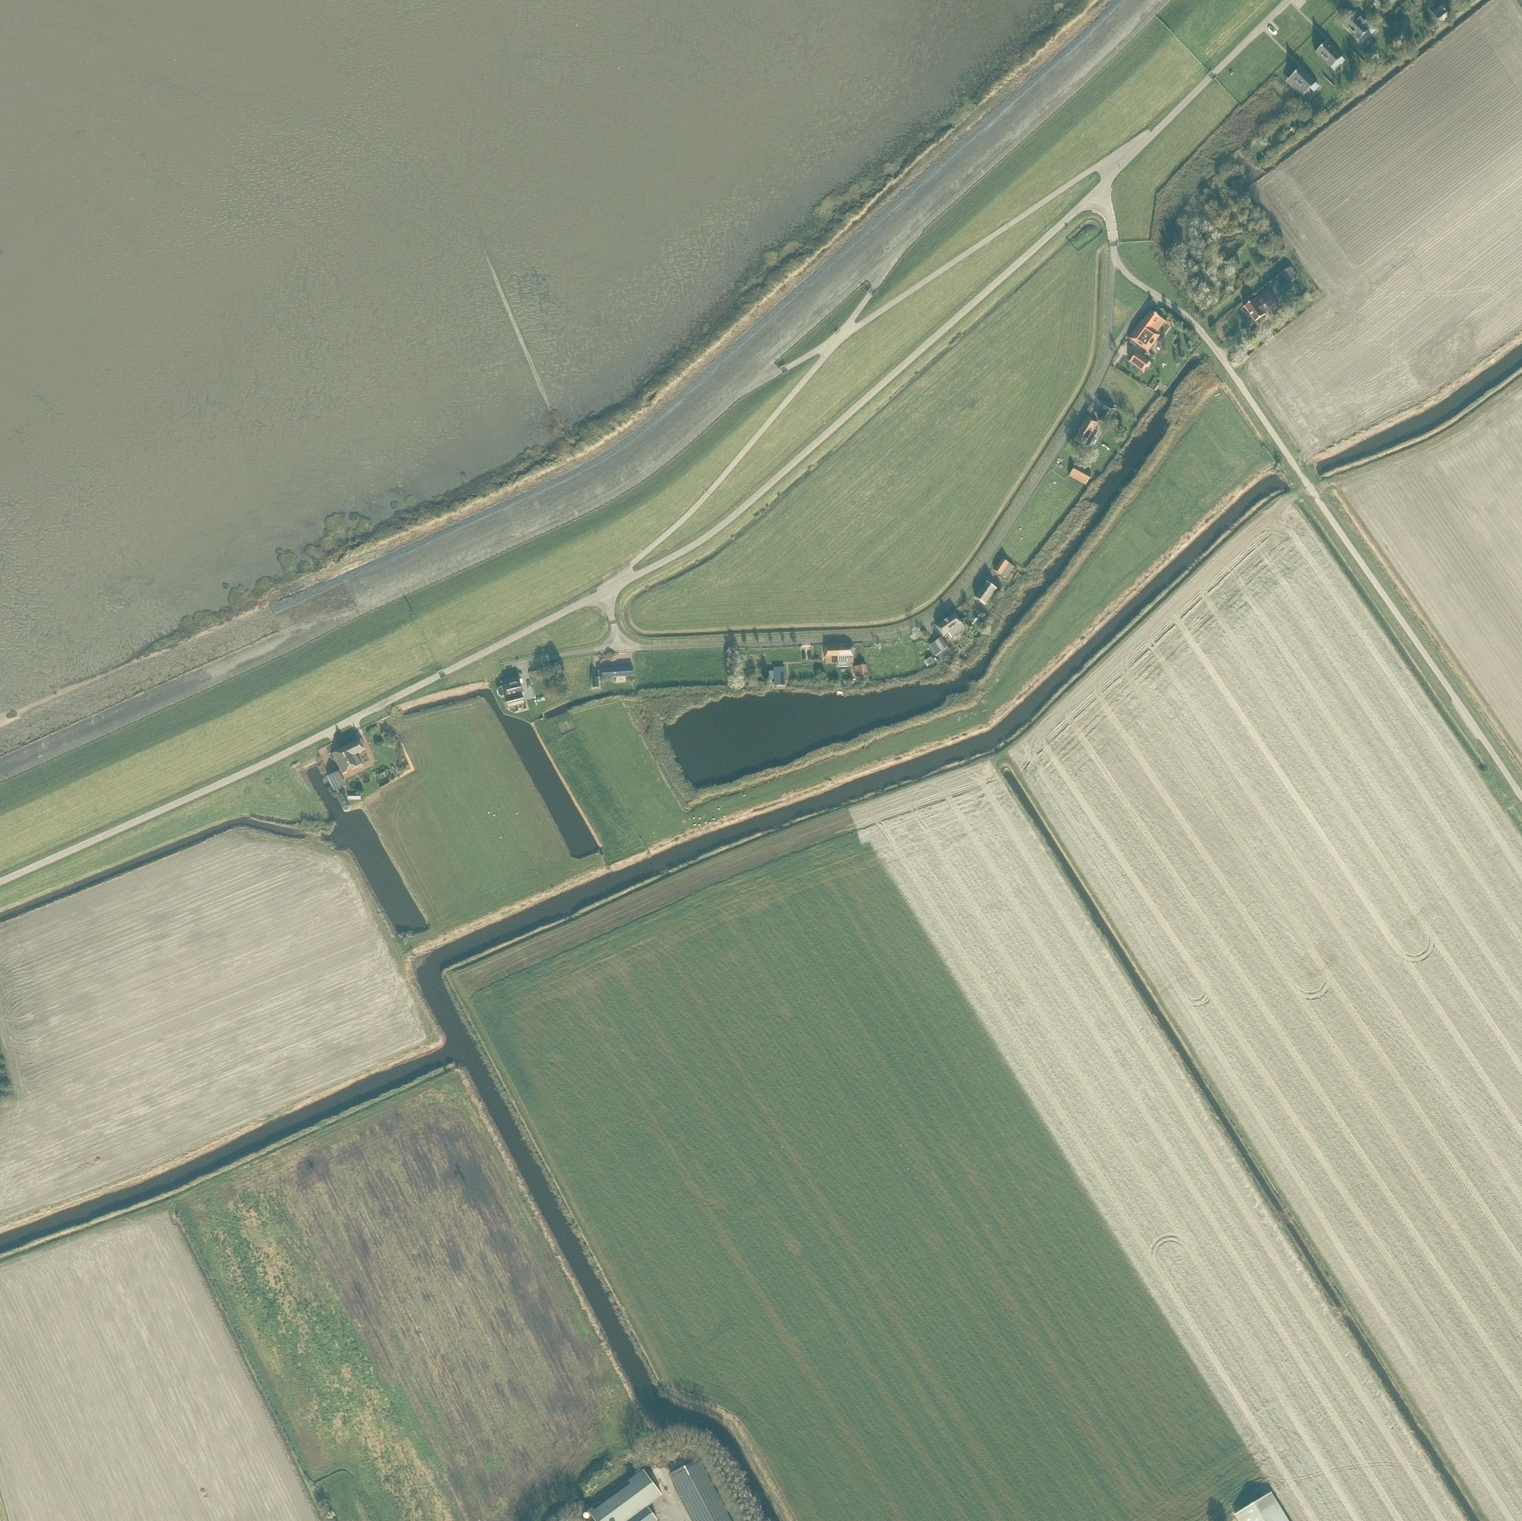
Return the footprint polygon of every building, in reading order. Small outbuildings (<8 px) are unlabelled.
[(1384,3),(1389,8),(1397,0),(1381,0),(1384,3)] [(1440,22),(1449,15),(1442,5),(1433,12),(1440,22)] [(1342,25),(1358,41),(1366,34),(1369,37),(1376,30),(1366,20),(1363,22),(1360,19),(1363,17),(1357,11),(1342,25)] [(1327,41),(1315,53),(1331,68),(1336,63),(1340,66),(1345,61),(1332,48),(1333,47),(1327,41)] [(1300,68),(1289,79),(1305,94),(1310,89),(1314,93),(1319,87),(1300,68)] [(1288,269),(1283,273),(1281,274),(1289,284),(1296,279),(1298,277),(1290,267),(1288,269)] [(1279,304),(1268,290),(1253,301),(1253,300),(1244,306),(1255,321),(1265,314),(1279,304)] [(1142,320),(1133,332),(1129,338),(1148,352),(1160,335),(1157,333),(1165,322),(1150,311),(1142,321),(1142,320)] [(1143,372),(1150,362),(1137,353),(1130,362),(1143,372)] [(1106,425),(1115,410),(1105,404),(1102,410),(1105,412),(1099,421),(1106,425)] [(1094,429),(1098,423),(1088,417),(1074,439),(1088,448),(1098,431),(1094,429)] [(1094,453),(1085,448),(1081,455),(1090,461),(1094,453)] [(1069,476),(1085,485),(1091,476),(1075,467),(1069,476)] [(1006,579),(1014,567),(1003,558),(994,571),(1006,579)] [(985,605),(996,589),(986,582),(975,598),(985,605)] [(936,627),(943,637),(948,633),(952,639),(965,629),(955,614),(936,627)] [(941,638),(935,642),(930,646),(936,656),(942,652),(946,657),(951,653),(949,649),(949,648),(942,637),(941,638)] [(853,646),(852,644),(852,643),(825,644),(825,658),(830,657),(830,660),(853,659),(853,656),(853,646)] [(866,666),(854,667),(855,677),(867,676),(866,666)] [(634,676),(633,668),(602,670),(603,678),(634,676)] [(774,671),(768,671),(769,680),(774,680),(775,686),(786,686),(785,668),(774,668),(774,671)] [(519,678),(501,683),(502,687),(499,688),(498,691),(499,695),(502,696),(505,696),(508,708),(525,704),(523,694),(524,693),(519,678)] [(356,754),(365,749),(361,740),(332,753),(343,774),(362,765),(356,754)] [(346,786),(339,771),(328,777),(335,791),(346,786)] [(728,1515),(699,1459),(670,1474),(695,1520),(731,1520),(728,1515)] [(595,1520),(656,1520),(658,1520),(648,1507),(663,1495),(643,1469),(587,1511),(595,1520)] [(1271,1492),(1234,1515),(1238,1520),(1289,1520),(1271,1492)]
